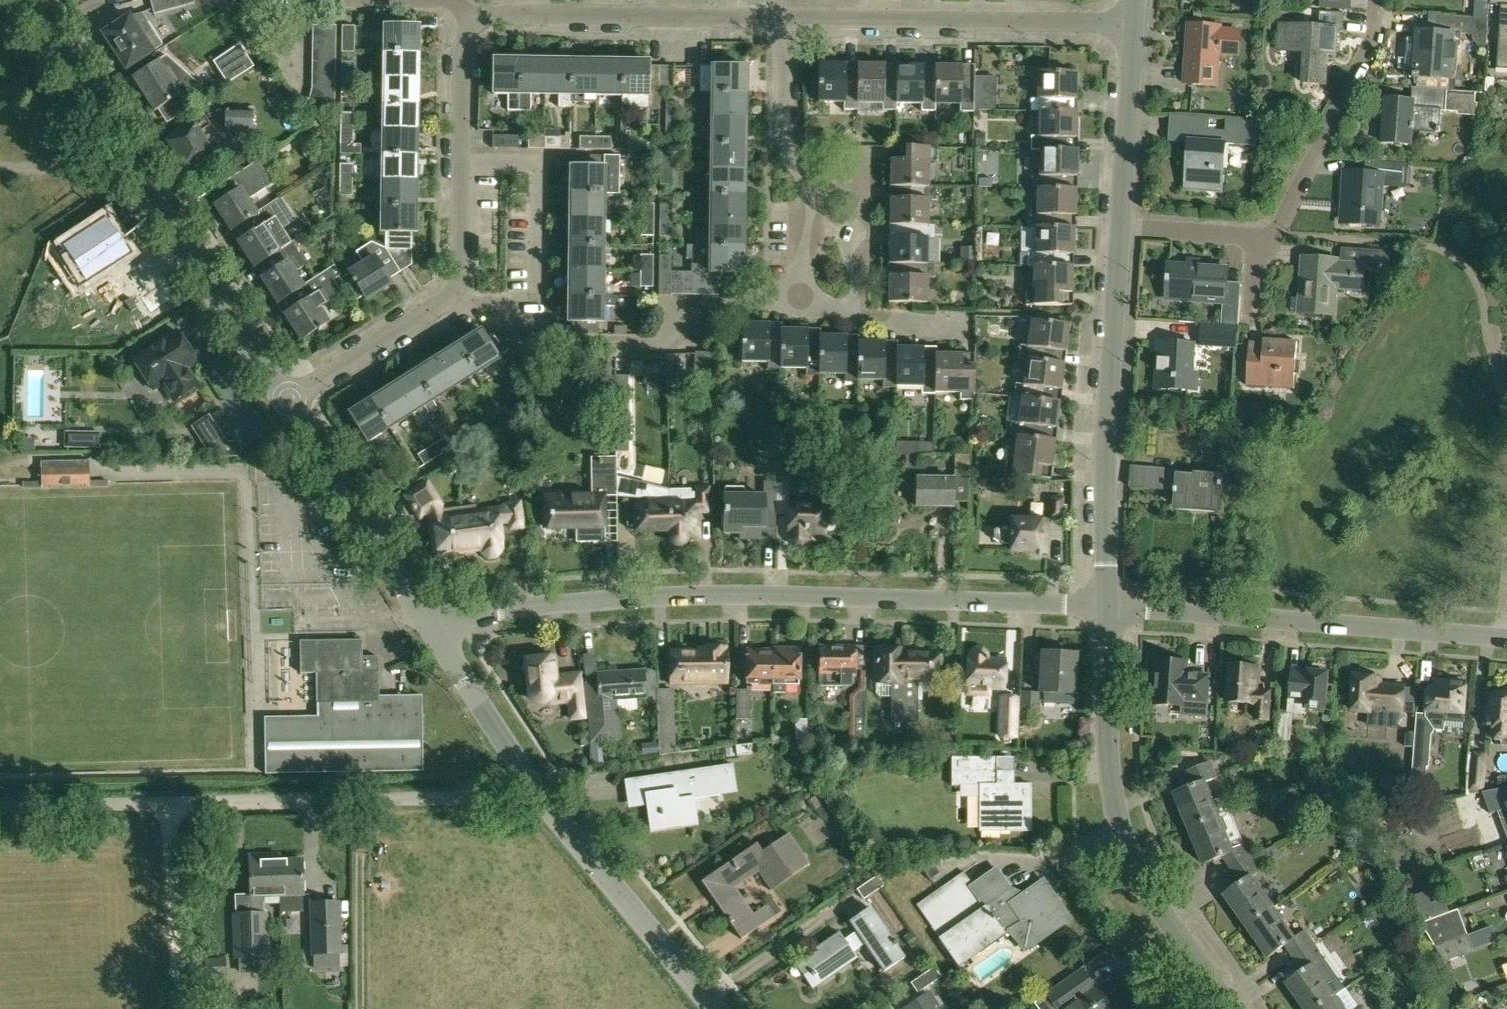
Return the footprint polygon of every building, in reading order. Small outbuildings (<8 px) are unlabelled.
[(155,13),(185,5),(183,0),(151,0),(155,13)] [(1265,17),(1266,0),(1261,0),(1254,0),(1253,16),(1265,17)] [(1322,8),(1349,10),(1350,0),(1322,0),(1322,8)] [(1489,6),(1500,6),(1497,57),(1506,57),(1506,0),(1490,0),(1489,6)] [(1476,1),(1475,19),(1488,19),(1489,2),(1476,1)] [(1332,32),(1337,32),(1344,32),(1345,14),(1321,12),(1320,28),(1280,25),(1278,50),(1305,51),(1303,86),(1325,87),(1328,53),(1335,54),(1336,45),(1332,45),(1332,32)] [(129,16),(103,33),(126,69),(163,45),(142,13),(129,16)] [(1416,32),(1413,78),(1413,80),(1420,80),(1420,78),(1450,80),(1453,34),(1474,36),(1473,40),(1480,48),(1486,49),(1488,19),(1475,19),(1438,16),(1437,34),(1416,32)] [(1239,55),(1240,32),(1221,31),(1221,27),(1188,24),(1184,85),(1217,87),(1219,54),(1239,55)] [(312,38),(336,38),(336,27),(313,26),(312,38)] [(343,27),(343,53),(355,53),(355,27),(343,27)] [(384,28),(384,53),(418,54),(419,29),(384,28)] [(336,51),(336,38),(312,38),(312,50),(336,51)] [(228,83),(254,66),(240,44),(214,61),(228,83)] [(336,63),(336,51),(312,50),(312,62),(336,63)] [(383,79),(418,79),(418,54),(384,53),(383,79)] [(181,94),(185,102),(205,89),(166,55),(133,76),(155,111),(181,94)] [(518,113),(519,96),(519,60),(493,60),(493,96),(507,96),(506,113),(518,113)] [(531,96),(544,96),(545,61),(519,60),(519,96),(518,113),(530,113),(531,96)] [(545,61),(544,96),(558,97),(558,107),(570,108),(570,103),(570,97),(570,61),(545,61)] [(570,97),(570,103),(595,103),(596,97),(596,62),(570,61),(570,97)] [(312,74),(336,75),(336,63),(312,62),(312,74)] [(596,97),(622,98),(622,62),(596,62),(596,97)] [(622,98),(621,109),(647,110),(647,111),(660,111),(660,93),(660,68),(648,68),(648,63),(622,62),(622,98)] [(818,63),(818,101),(843,101),(843,109),(857,109),(857,102),(857,75),(843,75),(843,63),(818,63)] [(857,75),(857,102),(882,102),(882,110),(895,110),(895,103),(895,76),(882,76),(882,64),(857,64),(857,75)] [(895,76),(895,103),(921,103),(921,111),(934,111),(934,103),(934,76),(921,76),(921,64),(895,64),(895,76)] [(934,76),(934,103),(959,104),(959,111),(974,112),(974,77),(959,77),(959,65),(934,65),(934,76)] [(672,68),(660,68),(660,93),(672,93),(672,68)] [(700,68),(700,94),(710,94),(745,94),(745,68),(711,68),(700,68)] [(1029,97),(1029,112),(1037,112),(1063,112),(1064,100),(1075,101),(1076,72),(1038,71),(1037,97),(1029,97)] [(335,87),(336,75),(312,74),(312,86),(335,87)] [(975,77),(974,111),(995,111),(996,78),(975,77)] [(1487,77),(1486,91),(1494,91),(1495,77),(1487,77)] [(354,94),(354,78),(342,78),(342,94),(354,94)] [(383,79),(383,104),(418,105),(418,79),(383,79)] [(335,87),(312,86),(310,100),(321,118),(335,110),(335,87)] [(1384,98),(1382,120),(1381,143),(1411,145),(1412,129),(1436,131),(1436,133),(1439,133),(1440,110),(1458,111),(1458,115),(1477,116),(1478,103),(1476,103),(1476,92),(1434,89),(1432,108),(1413,106),(1413,100),(1384,98)] [(745,119),(745,94),(710,94),(710,119),(745,119)] [(311,125),(321,118),(310,100),(299,106),(311,125)] [(665,118),(678,119),(679,102),(665,102),(665,118)] [(383,104),(382,129),(417,130),(418,105),(383,104)] [(216,124),(225,124),(225,131),(253,131),(253,110),(225,110),(216,112),(216,124)] [(342,112),(342,128),(354,128),(354,112),(342,112)] [(1030,136),(1030,150),(1039,150),(1062,150),(1062,138),(1075,139),(1076,115),(1076,113),(1075,113),(1063,112),(1037,112),(1037,136),(1030,136)] [(199,133),(211,125),(204,115),(166,140),(186,169),(212,152),(199,133)] [(1209,117),(1181,115),(1181,117),(1187,117),(1185,140),(1179,139),(1179,143),(1185,143),(1184,165),(1186,165),(1184,189),(1221,192),(1225,144),(1256,146),(1257,121),(1225,118),(1224,131),(1208,129),(1209,117)] [(678,134),(678,119),(665,118),(665,134),(678,134)] [(744,146),(745,119),(710,119),(710,145),(744,146)] [(342,144),(342,154),(361,154),(361,144),(354,144),(354,128),(342,128),(342,144)] [(382,155),(417,156),(417,130),(382,129),(382,155)] [(849,135),(849,140),(852,144),(858,144),(862,140),(862,135),(858,131),(853,131),(849,135)] [(976,133),(976,146),(985,147),(985,133),(976,133)] [(518,137),(492,137),(491,149),(517,149),(518,137)] [(543,149),(543,137),(528,137),(528,149),(543,149)] [(543,137),(543,149),(559,150),(559,137),(543,137)] [(594,150),(595,138),(579,137),(578,150),(594,150)] [(611,138),(595,138),(594,150),(610,150),(611,138)] [(744,146),(710,145),(709,171),(744,171),(744,146)] [(889,185),(901,186),(927,186),(928,162),(935,162),(936,147),(901,146),(901,162),(889,162),(889,185)] [(1030,175),(1030,189),(1036,189),(1060,189),(1061,177),(1075,178),(1076,151),(1075,151),(1062,150),(1039,150),(1038,175),(1030,175)] [(382,155),(382,181),(417,181),(417,156),(382,155)] [(569,167),(569,193),(603,194),(619,194),(620,156),(574,155),(574,167),(569,167)] [(660,170),(673,170),(673,155),(660,155),(660,170)] [(238,225),(255,213),(247,200),(273,184),(258,160),(215,188),(222,199),(214,205),(230,230),(238,225)] [(1407,186),(1408,163),(1365,160),(1364,171),(1344,169),(1342,197),(1348,197),(1347,223),(1379,225),(1382,184),(1407,186)] [(341,164),(341,180),(353,180),(353,164),(341,164)] [(329,168),(320,174),(325,181),(334,175),(329,168)] [(673,185),(673,170),(660,170),(660,185),(673,185)] [(744,198),(744,171),(709,171),(709,197),(744,198)] [(978,178),(978,187),(991,187),(991,178),(978,178)] [(353,196),(353,180),(341,180),(341,196),(353,196)] [(417,181),(382,181),(381,206),(416,207),(417,181)] [(901,224),(927,224),(928,201),(935,201),(935,186),(927,186),(901,186),(901,201),(889,201),(889,224),(901,224)] [(966,186),(966,195),(976,196),(976,186),(966,186)] [(1029,211),(1028,227),(1029,227),(1033,227),(1059,227),(1059,216),(1073,216),(1073,189),(1060,189),(1036,189),(1036,211),(1029,211)] [(603,194),(569,193),(568,219),(603,219),(603,194)] [(253,266),(262,261),(290,243),(281,230),(296,220),(281,197),(255,213),(238,225),(246,236),(237,241),(253,266)] [(744,198),(709,197),(709,222),(744,222),(744,198)] [(641,220),(653,220),(653,204),(641,204),(641,220)] [(659,221),(672,221),(672,204),(660,204),(659,221)] [(385,232),(385,249),(399,272),(410,265),(411,234),(416,233),(416,207),(381,206),(381,232),(385,232)] [(105,219),(61,247),(82,279),(113,259),(116,263),(128,255),(112,231),(108,225),(105,219)] [(568,219),(568,244),(602,245),(603,219),(568,219)] [(653,236),(653,220),(641,220),(640,236),(653,236)] [(672,236),(672,221),(659,221),(659,236),(672,236)] [(743,248),(744,222),(709,222),(709,234),(696,234),(696,247),(709,247),(743,248)] [(900,263),(927,263),(927,239),(934,239),(935,225),(927,224),(901,224),(901,239),(889,239),(889,263),(900,263)] [(1026,259),(1026,266),(1033,267),(1058,267),(1058,256),(1070,256),(1071,228),(1059,227),(1033,227),(1033,252),(1026,252),(1026,253),(1026,259)] [(276,302),(285,297),(302,286),(294,273),(306,265),(292,242),(290,243),(262,261),(269,272),(261,278),(276,302)] [(399,272),(385,249),(371,243),(356,252),(363,264),(342,277),(356,300),(362,296),(364,299),(391,283),(388,279),(399,272)] [(568,270),(602,271),(602,245),(568,244),(568,270)] [(743,274),(743,248),(709,247),(696,247),(687,247),(687,260),(692,260),(692,274),(695,274),(707,274),(720,274),(743,274)] [(960,247),(960,263),(976,263),(976,247),(960,247)] [(1389,262),(1389,250),(1341,248),(1340,264),(1336,263),(1337,258),(1303,256),(1301,296),(1292,295),(1291,309),(1300,309),(1300,313),(1332,315),(1334,286),(1363,288),(1365,265),(1364,265),(1364,261),(1389,262)] [(640,271),(652,272),(653,256),(640,255),(640,271)] [(658,256),(658,274),(671,274),(671,256),(658,256)] [(934,263),(927,263),(900,263),(900,277),(889,277),(888,303),(927,304),(927,278),(934,278),(934,263)] [(1223,298),(1221,324),(1238,325),(1240,297),(1225,296),(1227,268),(1168,264),(1165,299),(1192,301),(1192,296),(1223,298)] [(334,265),(302,286),(285,297),(292,308),(284,314),(301,340),(326,323),(317,309),(341,293),(333,280),(340,275),(334,265)] [(1025,291),(1025,305),(1046,306),(1056,306),(1056,294),(1068,294),(1069,268),(1058,267),(1033,267),(1032,279),(1032,291),(1025,291)] [(568,270),(567,295),(602,296),(614,296),(614,286),(602,286),(602,271),(568,270)] [(652,288),(652,272),(640,271),(640,287),(652,288)] [(670,296),(671,274),(658,274),(658,295),(670,296)] [(683,274),(671,274),(670,296),(682,296),(683,274)] [(683,274),(682,296),(695,296),(695,274),(692,274),(683,274)] [(707,296),(707,274),(695,274),(695,296),(707,296)] [(720,274),(707,274),(707,296),(720,296),(720,274)] [(160,286),(139,299),(149,314),(170,300),(160,286)] [(614,296),(602,296),(567,295),(567,321),(571,321),(571,334),(597,334),(597,322),(601,322),(602,306),(614,306),(614,296)] [(1052,348),(1064,350),(1067,324),(1031,320),(1028,346),(1020,345),(1018,358),(1026,359),(1051,362),(1052,348)] [(1237,347),(1238,325),(1221,324),(1201,323),(1200,344),(1237,347)] [(741,324),(741,362),(766,362),(766,371),(780,371),(780,369),(781,336),(767,336),(767,324),(741,324)] [(614,326),(614,334),(626,334),(627,326),(614,326)] [(476,374),(507,354),(504,332),(494,332),(484,339),(479,330),(457,344),(476,374)] [(781,336),(780,369),(806,370),(806,377),(819,377),(819,375),(820,343),(806,343),(806,331),(781,330),(781,336)] [(152,389),(162,383),(173,401),(198,385),(187,368),(197,362),(176,331),(133,359),(152,389)] [(516,332),(504,332),(507,354),(509,352),(516,354),(516,332)] [(528,356),(528,332),(516,332),(516,354),(528,356)] [(541,332),(528,332),(528,356),(541,358),(541,332)] [(820,343),(819,375),(845,375),(844,383),(856,383),(856,380),(857,348),(845,348),(845,336),(820,336),(820,343)] [(1295,387),(1297,341),(1270,340),(1270,344),(1249,343),(1247,385),(1295,387)] [(1190,357),(1195,357),(1196,343),(1159,341),(1157,388),(1197,390),(1198,372),(1189,371),(1190,357)] [(857,348),(856,380),(881,381),(881,388),(896,388),(896,385),(896,355),(881,355),(881,343),(857,343),(857,348)] [(457,344),(435,358),(454,388),(476,374),(457,344)] [(976,345),(976,356),(987,357),(987,349),(982,345),(976,345)] [(896,355),(896,385),(920,386),(920,393),(934,393),(934,391),(935,361),(920,361),(921,349),(896,349),(896,355)] [(717,351),(695,351),(695,374),(717,374),(717,351)] [(667,387),(681,386),(679,354),(665,355),(667,387)] [(935,361),(934,391),(960,392),(960,401),(974,401),(974,368),(960,368),(960,356),(935,356),(935,361)] [(432,401),(454,388),(435,358),(414,371),(432,401)] [(1051,362),(1026,359),(1023,384),(1016,383),(1014,397),(1021,398),(1046,401),(1048,387),(1060,388),(1063,364),(1051,362)] [(414,371),(392,385),(411,415),(432,401),(414,371)] [(628,404),(629,404),(628,376),(615,377),(616,404),(628,404)] [(616,404),(615,377),(589,377),(590,405),(616,404)] [(975,382),(975,393),(982,393),(986,393),(986,387),(982,382),(975,382)] [(392,385),(371,399),(389,428),(411,415),(392,385)] [(778,395),(778,404),(788,404),(788,395),(778,395)] [(1046,401),(1021,398),(1018,422),(1011,421),(1009,435),(1016,436),(1042,439),(1043,425),(1055,427),(1058,402),(1046,401)] [(389,428),(371,399),(349,412),(368,442),(389,428)] [(424,406),(428,413),(437,408),(432,401),(424,406)] [(628,404),(616,404),(616,430),(628,430),(628,404)] [(474,420),(480,430),(495,422),(488,411),(474,420)] [(757,411),(757,419),(763,419),(763,436),(776,436),(777,411),(757,411)] [(467,438),(480,430),(474,420),(461,428),(467,438)] [(64,447),(100,447),(100,431),(64,431),(64,447)] [(498,432),(495,437),(497,443),(502,446),(507,444),(510,439),(509,434),(504,431),(498,432)] [(1051,465),(1053,440),(1042,439),(1016,436),(1013,460),(1006,460),(1004,474),(1037,478),(1039,464),(1051,465)] [(431,446),(437,457),(451,448),(444,438),(431,446)] [(213,456),(211,458),(241,457),(241,456),(241,441),(227,442),(213,456)] [(896,441),(895,454),(916,455),(916,452),(933,453),(933,443),(917,442),(896,441)] [(424,465),(437,457),(431,446),(417,454),(424,465)] [(904,455),(904,469),(917,469),(917,455),(904,455)] [(956,455),(956,475),(969,476),(969,456),(956,455)] [(592,458),(592,495),(545,496),(545,527),(577,527),(577,541),(605,541),(604,495),(616,495),(615,458),(592,458)] [(89,460),(41,461),(41,480),(42,486),(90,485),(89,479),(89,469),(89,460)] [(1157,488),(1159,470),(1132,468),(1131,486),(1157,488)] [(1177,489),(1175,506),(1220,509),(1222,493),(1224,493),(1228,493),(1227,483),(1222,483),(1223,477),(1196,475),(1196,476),(1180,475),(1178,475),(1177,489)] [(952,508),(953,503),(953,478),(917,477),(916,507),(952,508)] [(633,531),(670,530),(669,490),(620,479),(620,498),(646,500),(646,503),(635,503),(635,517),(633,517),(630,518),(628,519),(626,522),(626,526),(627,529),(630,531),(633,531)] [(436,554),(466,550),(462,518),(461,509),(440,512),(438,507),(441,505),(434,494),(426,481),(405,493),(413,506),(420,518),(428,513),(431,520),(436,554)] [(725,487),(724,515),(722,515),(722,525),(724,525),(724,532),(739,533),(739,540),(776,540),(776,482),(763,482),(763,496),(746,496),(746,492),(741,487),(725,487)] [(696,488),(696,492),(692,492),(690,489),(669,490),(670,530),(671,530),(671,538),(672,541),(674,544),(676,545),(680,545),(683,543),(684,541),(685,538),(685,535),(697,535),(697,515),(699,515),(699,511),(710,511),(709,488),(696,488)] [(462,516),(462,518),(466,550),(482,548),(483,553),(488,556),(495,556),(499,551),(498,546),(502,546),(499,525),(508,524),(509,533),(529,531),(524,491),(507,493),(508,504),(496,506),(495,501),(491,497),(479,498),(475,503),(477,514),(462,516)] [(1062,520),(1062,519),(1062,499),(1048,499),(1049,520),(1062,520)] [(825,504),(788,504),(788,533),(791,533),(791,541),(794,544),(804,544),(806,542),(806,533),(826,533),(825,504)] [(1046,552),(1046,522),(1012,522),(1012,527),(1000,527),(993,530),(993,539),(999,544),(1011,544),(1011,551),(1046,552)] [(264,718),(265,744),(268,744),(268,751),(265,751),(265,769),(265,774),(423,771),(422,748),(420,748),(419,741),(422,741),(422,716),(422,710),(422,696),(379,696),(378,670),(378,657),(362,657),(362,640),(360,640),(360,636),(355,636),(355,640),(300,641),(300,673),(317,673),(317,704),(318,704),(318,717),(264,718)] [(819,645),(818,685),(850,685),(850,678),(855,678),(855,670),(855,667),(855,651),(833,650),(833,646),(819,645)] [(727,682),(727,680),(726,647),(711,648),(711,651),(680,652),(680,654),(670,654),(671,683),(701,683),(701,685),(711,684),(711,682),(727,682)] [(889,721),(907,721),(907,700),(901,700),(902,652),(902,650),(889,650),(889,647),(878,647),(878,649),(875,649),(874,682),(875,682),(875,691),(878,694),(890,695),(889,721)] [(784,651),(774,651),(773,685),(773,692),(786,693),(786,685),(799,685),(799,648),(784,648),(784,651)] [(967,687),(966,694),(990,695),(990,687),(1004,688),(1004,660),(988,659),(988,657),(986,657),(986,654),(983,649),(976,649),(970,653),(970,659),(967,659),(967,687)] [(773,685),(774,651),(747,651),(747,685),(773,685)] [(1041,651),(1039,692),(1042,692),(1042,704),(1072,705),(1072,693),(1074,653),(1041,651)] [(936,653),(902,652),(901,700),(907,700),(907,721),(917,722),(917,679),(935,680),(936,653)] [(556,700),(556,703),(569,702),(571,719),(585,718),(581,674),(555,677),(553,657),(526,659),(526,661),(524,662),(523,664),(522,666),(522,668),(522,670),(523,671),(525,673),(526,674),(527,674),(529,693),(530,698),(531,701),(533,703),(536,704),(539,705),(542,704),(544,704),(547,702),(548,701),(556,700)] [(1186,662),(1157,660),(1153,703),(1183,705),(1182,716),(1208,718),(1209,701),(1206,701),(1208,675),(1185,673),(1186,662)] [(1254,691),(1256,668),(1243,667),(1241,664),(1235,664),(1232,666),(1230,666),(1227,701),(1258,704),(1256,719),(1267,720),(1270,692),(1254,691)] [(596,676),(585,677),(589,740),(599,740),(610,739),(620,738),(618,711),(637,710),(636,698),(646,697),(645,669),(616,671),(607,672),(597,672),(596,672),(596,676)] [(1309,674),(1291,673),(1288,713),(1307,714),(1307,707),(1324,708),(1326,674),(1324,674),(1324,671),(1317,670),(1313,673),(1309,672),(1309,674)] [(849,696),(849,737),(864,737),(866,671),(860,671),(860,687),(849,696)] [(1399,713),(1402,714),(1404,690),(1390,689),(1390,685),(1379,685),(1380,679),(1372,679),(1372,677),(1370,677),(1370,674),(1359,673),(1358,676),(1356,676),(1353,710),(1370,711),(1369,725),(1388,727),(1389,722),(1398,723),(1399,713)] [(1413,761),(1413,774),(1427,775),(1428,766),(1429,766),(1431,735),(1436,729),(1443,730),(1444,720),(1465,721),(1465,711),(1463,711),(1465,683),(1436,680),(1435,689),(1429,689),(1427,714),(1417,714),(1415,733),(1414,747),(1413,761)] [(657,690),(659,731),(674,731),(672,689),(657,690)] [(737,704),(736,719),(749,719),(750,689),(737,689),(737,704)] [(1506,690),(1505,695),(1492,694),(1490,714),(1487,714),(1486,725),(1489,726),(1489,728),(1493,728),(1493,736),(1504,737),(1504,747),(1506,747),(1506,689),(1506,690)] [(1019,691),(1019,695),(1018,718),(1038,719),(1039,692),(1019,691)] [(999,700),(999,711),(998,738),(1013,739),(1014,712),(1014,701),(999,700)] [(1277,719),(1275,742),(1287,743),(1289,720),(1277,719)] [(796,720),(796,743),(808,743),(808,720),(796,720)] [(1264,731),(1262,751),(1274,752),(1276,732),(1264,731)] [(943,733),(943,746),(954,746),(955,733),(943,733)] [(1414,747),(1415,733),(1406,733),(1405,747),(1414,747)] [(588,735),(580,736),(581,746),(589,745),(588,735)] [(660,755),(675,754),(675,744),(660,745),(660,755)] [(737,756),(753,754),(752,745),(736,746),(737,756)] [(979,785),(979,797),(980,831),(1000,831),(1000,829),(1029,829),(1029,785),(1014,785),(1014,770),(996,770),(996,758),(960,758),(950,758),(951,770),(951,785),(960,785),(979,785)] [(1176,793),(1190,827),(1218,817),(1231,812),(1225,797),(1212,802),(1205,783),(1217,779),(1210,762),(1187,771),(1193,786),(1176,793)] [(637,796),(638,805),(647,804),(651,831),(690,825),(689,818),(695,817),(692,798),(737,791),(733,765),(625,781),(628,798),(637,796)] [(1482,792),(1490,814),(1491,815),(1498,812),(1506,836),(1506,788),(1482,792)] [(815,796),(807,802),(814,811),(821,806),(815,796)] [(1233,869),(1253,856),(1244,843),(1231,812),(1218,817),(1190,827),(1204,862),(1223,855),(1233,869)] [(773,900),(764,906),(750,915),(730,887),(759,867),(774,888),(810,864),(789,833),(762,851),(756,843),(701,882),(741,940),(781,912),(773,900)] [(249,856),(250,897),(250,912),(235,912),(236,957),(270,957),(269,911),(263,911),(263,904),(263,896),(279,896),(279,881),(274,881),(273,861),(266,861),(266,855),(249,856)] [(1226,894),(1248,925),(1272,908),(1251,877),(1262,869),(1253,856),(1233,869),(1242,883),(1226,894)] [(280,861),(273,861),(274,881),(279,881),(279,896),(280,913),(303,912),(303,895),(302,860),(280,861)] [(933,864),(923,870),(930,881),(940,874),(933,864)] [(961,875),(964,873),(964,872),(916,905),(958,966),(1022,922),(1036,942),(1068,919),(1040,880),(1016,897),(996,868),(969,887),(961,875)] [(856,889),(863,899),(883,885),(876,875),(856,889)] [(339,904),(313,905),(314,956),(341,955),(339,904)] [(844,940),(840,933),(839,932),(794,963),(812,988),(856,957),(852,951),(864,943),(884,971),(903,957),(869,907),(849,921),(856,931),(844,940)] [(1293,938),(1272,908),(1248,925),(1270,956),(1286,945),(1295,958),(1315,944),(1305,930),(1293,938)] [(1423,923),(1422,924),(1435,945),(1467,933),(1458,909),(1450,912),(1423,923)] [(1467,933),(1435,945),(1450,971),(1475,955),(1473,950),(1468,936),(1467,933)] [(1288,982),(1306,1008),(1316,1008),(1335,996),(1346,989),(1324,958),(1315,944),(1295,958),(1304,971),(1288,982)] [(224,960),(204,960),(205,980),(225,980),(224,960)] [(941,977),(934,967),(910,983),(917,993),(941,977)] [(1097,984),(1095,985),(1083,969),(1048,994),(1035,1003),(1039,1008),(1114,1008),(1097,984)] [(930,1007),(933,1005),(935,1004),(927,993),(903,1008),(932,1008),(930,1007)] [(1316,1008),(1343,1008),(1335,996),(1316,1008)]
